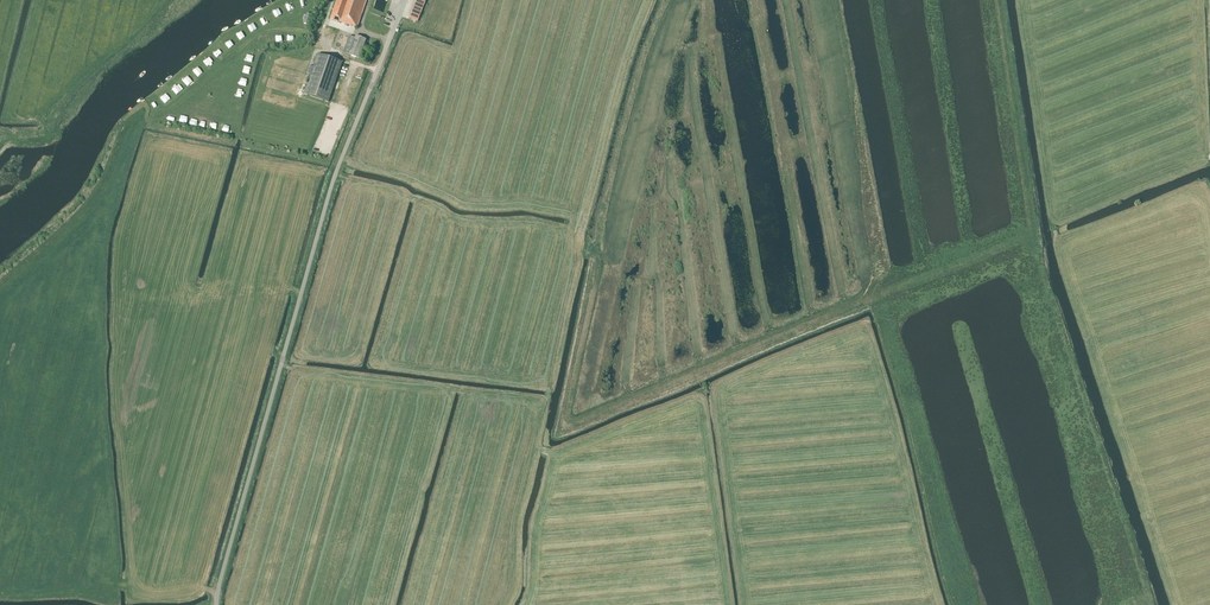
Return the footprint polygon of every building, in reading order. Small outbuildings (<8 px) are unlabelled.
[(366,0),(337,0),(331,19),(338,21),(337,23),(340,24),(341,22),(352,26),(352,25),(357,27),(366,0)] [(366,40),(357,36),(356,35),(355,39),(350,37),(344,53),(349,54),(349,55),(359,58),(366,40)] [(318,54),(304,94),(328,102),(342,62),(318,54)]
